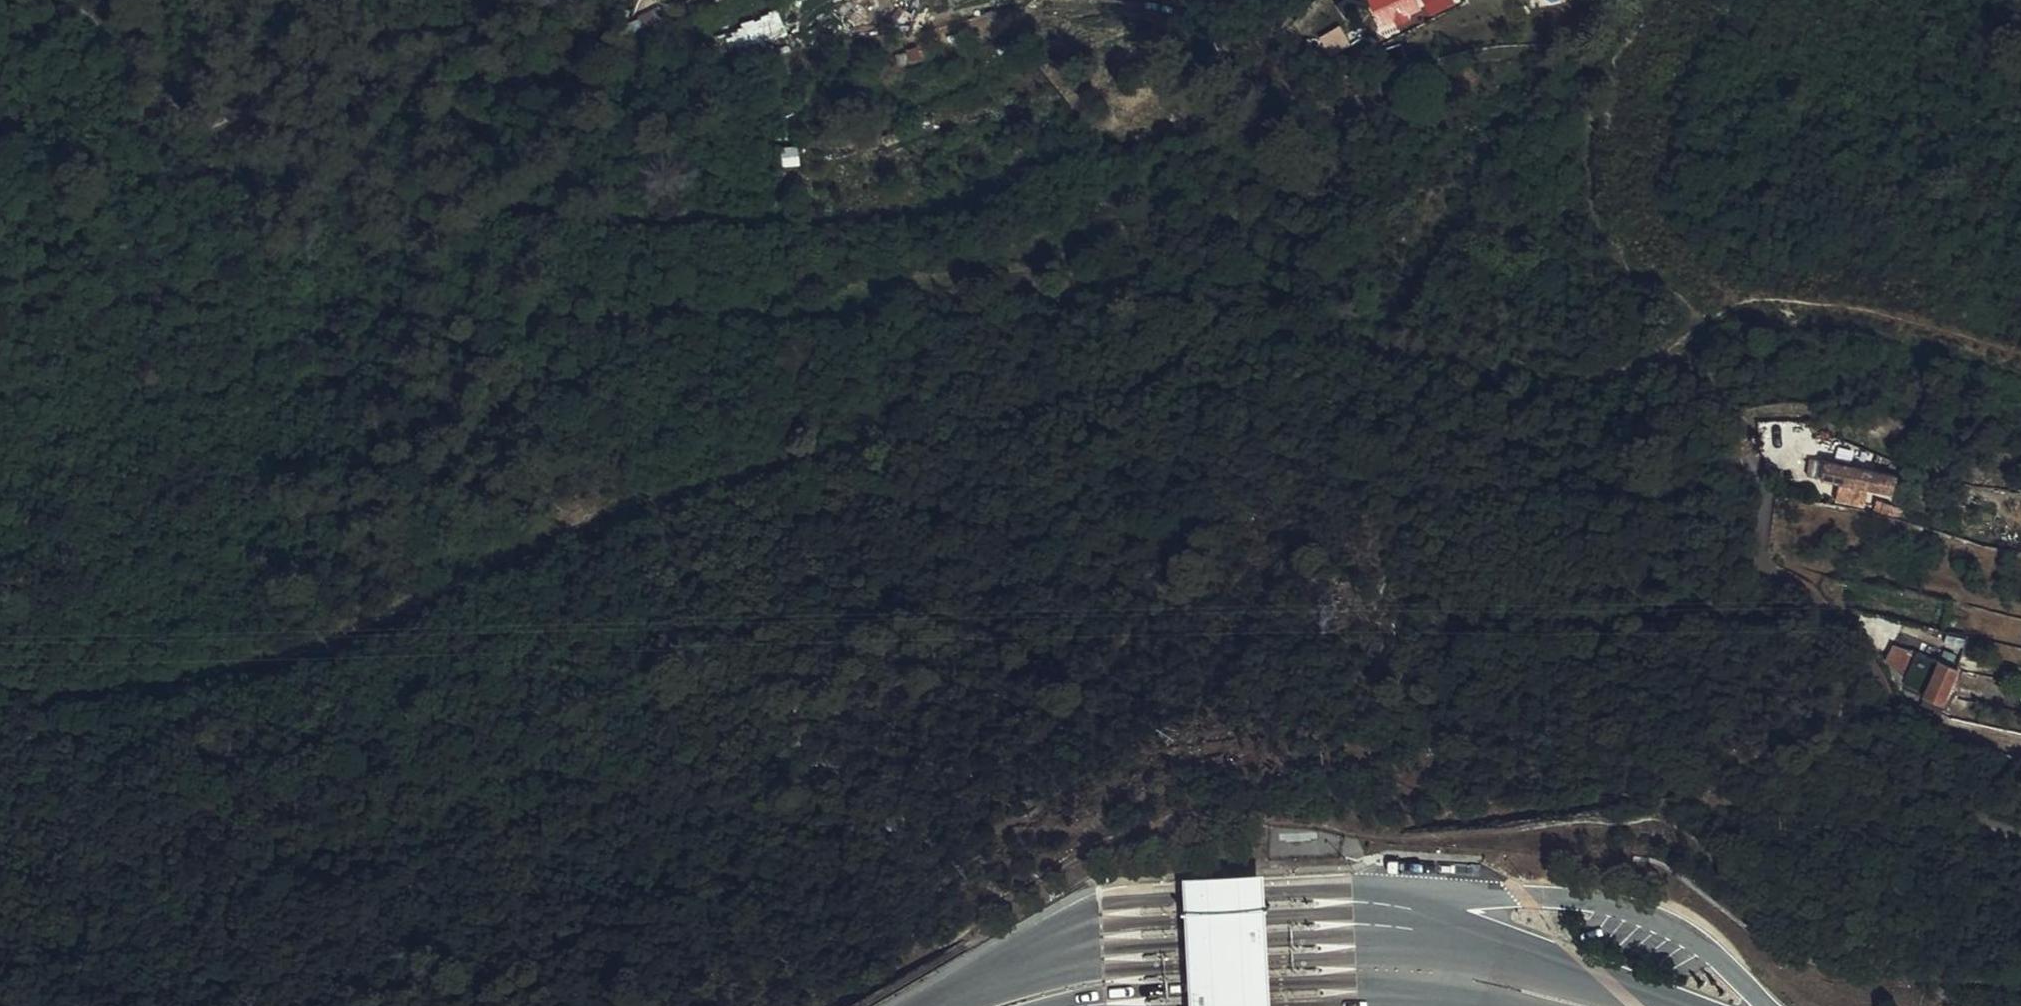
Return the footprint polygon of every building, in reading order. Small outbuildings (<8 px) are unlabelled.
[(1423,9),(1421,0),(1369,0),(1376,23),(1423,9)] [(763,19),(763,18),(749,23),(756,42),(785,32),(779,13),(763,19)] [(1806,476),(1838,484),(1874,490),(1890,494),(1895,476),(1809,460),(1806,476)] [(1874,490),(1838,484),(1834,501),(1871,508),(1874,490)] [(1957,675),(1894,647),(1886,665),(1907,674),(1902,689),(1941,708),(1957,675)] [(1262,870),(1183,873),(1188,1005),(1267,1005),(1262,870)]
